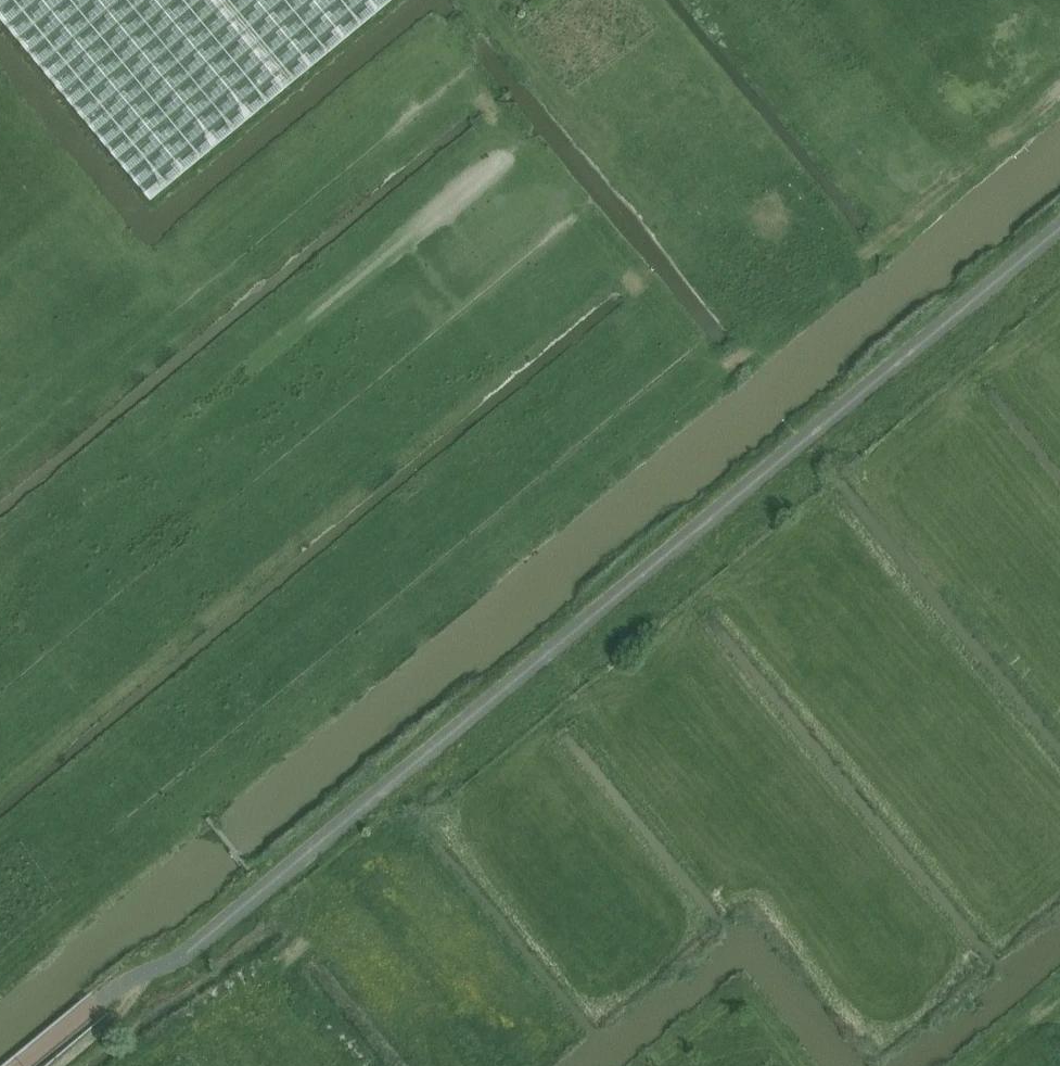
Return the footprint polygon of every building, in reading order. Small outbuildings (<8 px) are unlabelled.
[(45,74),(150,199),(389,0),(0,0),(0,20),(45,74)]
